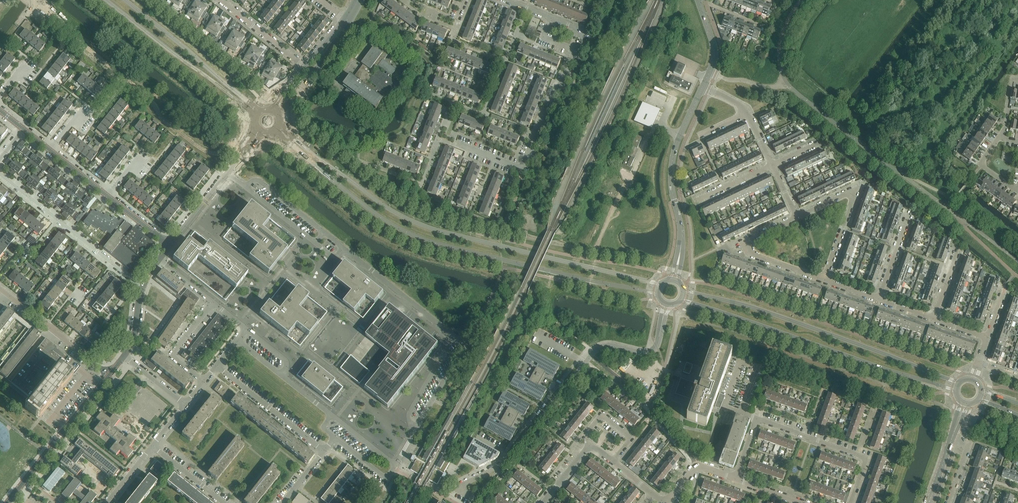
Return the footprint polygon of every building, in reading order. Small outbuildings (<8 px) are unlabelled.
[(189,6),(197,11),(202,3),(196,0),(193,5),(190,3),(189,6)] [(295,3),(302,8),(306,4),(301,0),(297,0),(295,3)] [(387,8),(392,1),(391,0),(385,0),(382,5),(387,8)] [(450,0),(445,0),(442,7),(448,9),(451,1),(450,0)] [(539,7),(541,8),(542,7),(544,8),(548,0),(542,0),(539,7)] [(544,8),(547,9),(547,11),(549,11),(553,2),(549,0),(548,0),(544,8)] [(747,8),(752,10),(755,1),(753,0),(750,0),(747,8)] [(755,1),(752,10),(757,12),(761,0),(759,0),(760,2),(759,3),(755,1)] [(763,2),(764,1),(762,0),(761,0),(757,12),(762,14),(765,5),(761,3),(762,2),(763,2)] [(281,6),(274,1),(271,5),(278,11),(281,6)] [(397,5),(392,1),(387,8),(392,12),(397,5)] [(553,2),(549,11),(551,12),(551,13),(552,11),(555,12),(558,4),(553,2)] [(207,7),(202,3),(197,11),(205,16),(207,17),(208,14),(204,12),(207,7)] [(295,3),(291,7),(298,13),(302,8),(295,3)] [(769,7),(765,5),(762,14),(767,16),(767,15),(769,11),(772,4),(769,3),(769,4),(770,6),(769,7)] [(476,4),(474,10),(483,14),(485,8),(476,4)] [(558,4),(555,12),(557,13),(557,15),(559,15),(563,6),(558,4)] [(278,11),(271,5),(267,9),(274,15),(278,11)] [(402,8),(397,5),(392,12),(397,16),(402,8)] [(187,15),(192,19),(197,11),(189,6),(187,9),(190,10),(187,15)] [(563,6),(559,15),(561,16),(561,17),(562,15),(565,16),(568,8),(563,6)] [(291,7),(288,11),(295,17),(298,13),(291,7)] [(407,12),(402,8),(397,16),(401,19),(407,12)] [(568,8),(565,16),(568,17),(567,19),(569,20),(573,10),(568,8)] [(274,15),(267,9),(263,14),(270,20),(274,15)] [(474,10),(472,16),(480,19),(483,14),(474,10)] [(508,10),(506,16),(514,20),(517,14),(508,10)] [(573,10),(569,20),(571,20),(571,21),(572,19),(575,20),(578,12),(573,10)] [(205,16),(197,11),(192,19),(198,22),(201,17),(205,20),(206,17),(205,16)] [(288,11),(284,16),(291,22),(295,17),(288,11)] [(412,16),(407,12),(401,19),(406,23),(412,16)] [(578,12),(575,20),(578,22),(577,23),(579,24),(583,14),(578,12)] [(270,20),(263,14),(260,19),(267,24),(270,20)] [(583,14),(579,24),(581,24),(581,25),(582,23),(585,24),(589,16),(583,14)] [(209,18),(208,21),(216,26),(220,18),(215,15),(212,20),(209,18)] [(722,26),(727,28),(732,16),(730,15),(729,16),(730,18),(730,19),(725,17),(722,26)] [(284,16),(281,20),(288,26),(291,22),(284,16)] [(417,19),(412,16),(406,23),(411,27),(417,19)] [(472,16),(470,21),(478,25),(480,19),(472,16)] [(514,20),(506,16),(503,22),(512,25),(514,20)] [(732,19),(734,18),(734,17),(732,16),(727,28),(732,30),(736,21),(732,20),(732,19)] [(322,17),(318,21),(325,27),(329,22),(322,17)] [(220,18),(216,26),(224,31),(225,28),(223,27),(226,22),(220,18)] [(422,23),(417,19),(411,27),(416,30),(422,23)] [(740,23),(736,21),(732,30),(737,32),(742,20),(740,19),(739,20),(740,22),(740,23)] [(281,20),(277,25),(284,30),(288,26),(281,20)] [(742,23),(744,22),(744,21),(742,20),(737,32),(742,34),(746,25),(742,24),(742,23)] [(205,30),(211,34),(216,26),(208,21),(206,24),(208,25),(205,30)] [(325,27),(318,21),(315,26),(322,31),(325,27)] [(470,21),(467,27),(476,31),(478,25),(470,21)] [(421,31),(427,34),(430,25),(425,22),(421,31)] [(512,25),(503,22),(501,28),(510,31),(512,25)] [(750,27),(746,25),(742,34),(747,36),(752,24),(750,23),(749,24),(750,26),(750,27)] [(752,27),(754,26),(754,25),(752,24),(747,36),(752,38),(756,29),(752,28),(752,27)] [(284,30),(277,25),(273,29),(280,35),(284,30)] [(436,27),(430,25),(427,34),(433,36),(436,27)] [(216,26),(211,34),(216,37),(219,32),(222,34),(224,31),(216,26)] [(322,31),(315,26),(311,30),(318,36),(322,31)] [(442,29),(436,27),(433,36),(438,38),(442,29)] [(467,27),(465,33),(474,36),(476,31),(467,27)] [(760,31),(756,29),(752,38),(757,40),(762,28),(760,27),(759,28),(760,30),(760,31)] [(510,31),(501,28),(499,33),(508,37),(510,31)] [(20,37),(25,41),(30,33),(25,29),(20,37)] [(448,32),(442,29),(438,38),(444,40),(448,32)] [(228,33),(226,36),(234,41),(239,33),(233,30),(230,35),(228,33)] [(318,36),(311,30),(308,35),(315,40),(318,36)] [(30,33),(25,41),(29,45),(35,37),(30,33)] [(239,33),(234,41),(242,46),(244,43),(242,42),(245,37),(239,33)] [(471,42),(474,36),(465,33),(463,39),(471,42)] [(508,37),(499,33),(497,39),(505,42),(508,37)] [(315,40),(308,35),(304,39),(311,45),(315,40)] [(224,45),(230,49),(234,41),(226,36),(225,39),(227,40),(224,45)] [(35,37),(29,45),(34,48),(40,41),(35,37)] [(311,45),(304,39),(301,44),(308,49),(311,45)] [(505,42),(497,39),(494,45),(503,48),(505,42)] [(40,41),(34,48),(39,52),(45,45),(40,41)] [(234,41),(230,49),(235,52),(238,47),(241,49),(242,46),(234,41)] [(389,52),(391,50),(381,42),(382,44),(380,46),(389,52)] [(308,49),(301,44),(297,48),(304,54),(308,49)] [(517,53),(523,55),(526,47),(521,44),(517,53)] [(247,48),(245,51),(253,56),(258,48),(252,45),(249,50),(247,48)] [(382,97),(388,102),(400,86),(388,77),(389,75),(391,76),(396,70),(384,61),(383,60),(387,55),(383,52),(382,53),(374,47),(361,64),(363,65),(358,72),(360,73),(355,79),(351,75),(343,85),(353,93),(354,93),(376,110),(383,100),(375,94),(377,91),(383,95),(382,97)] [(532,49),(526,47),(523,55),(529,58),(532,49)] [(260,57),(263,52),(258,48),(253,56),(261,61),(263,62),(264,59),(260,57)] [(445,57),(450,59),(454,50),(448,48),(445,57)] [(538,51),(532,49),(529,58),(534,60),(538,51)] [(460,53),(454,50),(450,59),(456,61),(460,53)] [(248,64),(253,56),(245,51),(243,54),(246,55),(243,60),(248,64)] [(543,54),(538,51),(534,60),(540,62),(543,54)] [(465,55),(460,53),(456,61),(462,64),(465,55)] [(8,54),(4,59),(11,65),(15,60),(8,54)] [(63,54),(59,59),(66,65),(70,60),(63,54)] [(549,56),(543,54),(540,62),(546,65),(549,56)] [(471,57),(465,55),(462,64),(467,66),(471,57)] [(253,56),(248,64),(251,65),(250,67),(253,69),(255,65),(260,67),(261,64),(260,63),(261,61),(253,56)] [(555,58),(549,56),(546,65),(551,67),(555,58)] [(477,59),(471,57),(467,66),(473,68),(477,59)] [(561,60),(555,58),(551,67),(557,69),(561,60)] [(4,59),(0,63),(0,64),(7,69),(11,65),(4,59)] [(59,59),(55,64),(63,70),(66,65),(59,59)] [(482,62),(477,59),(473,68),(479,70),(482,62)] [(272,71),(276,63),(271,60),(268,65),(264,62),(262,65),(264,66),(272,71)] [(488,64),(482,62),(479,70),(484,73),(488,64)] [(282,67),(276,63),(272,71),(280,76),(281,73),(279,72),(282,67)] [(55,64),(51,69),(59,75),(63,70),(55,64)] [(494,66),(488,64),(484,73),(490,75),(494,66)] [(678,64),(673,74),(681,77),(686,67),(678,64)] [(510,65),(507,71),(516,75),(518,69),(510,65)] [(261,75),(267,79),(272,71),(264,66),(262,69),(265,70),(261,75)] [(51,69),(47,74),(55,80),(59,75),(51,69)] [(280,76),(272,71),(267,79),(273,82),(276,77),(278,78),(280,76)] [(507,71),(505,77),(514,80),(516,75),(507,71)] [(57,81),(55,80),(47,74),(43,79),(51,84),(53,86),(57,81)] [(77,82),(82,86),(88,79),(83,75),(77,82)] [(672,76),(669,83),(676,87),(679,88),(689,92),(692,86),(690,85),(683,81),(679,80),(672,76)] [(433,86),(439,88),(442,80),(436,77),(433,86)] [(505,77),(503,82),(511,86),(514,80),(505,77)] [(539,77),(537,83),(545,86),(548,80),(539,77)] [(47,90),(51,84),(43,79),(39,84),(47,90)] [(88,79),(82,86),(87,90),(93,83),(88,79)] [(448,82),(442,80),(439,88),(444,91),(448,82)] [(453,84),(448,82),(444,91),(450,93),(453,84)] [(503,82),(501,88),(500,88),(509,92),(511,86),(503,82)] [(93,83),(87,90),(92,94),(98,87),(93,83)] [(545,86),(537,83),(534,88),(543,92),(545,86)] [(459,86),(453,84),(450,93),(456,95),(459,86)] [(465,89),(459,86),(456,95),(461,97),(465,89)] [(98,87),(92,94),(97,98),(103,91),(98,87)] [(500,88),(498,94),(507,97),(509,92),(500,88)] [(543,92),(534,88),(532,94),(541,98),(543,92)] [(9,96),(14,100),(20,93),(15,89),(9,96)] [(470,91),(465,89),(461,97),(467,100),(470,91)] [(476,93),(470,91),(467,100),(473,102),(476,93)] [(20,93),(14,100),(19,104),(24,97),(20,93)] [(482,96),(476,93),(473,102),(478,104),(482,96)] [(498,94),(496,99),(505,103),(507,97),(498,94)] [(541,98),(532,94),(530,100),(539,103),(541,98)] [(24,97),(19,104),(23,108),(29,101),(24,97)] [(496,99),(494,105),(502,109),(505,103),(496,99)] [(65,100),(61,105),(69,110),(73,105),(65,100)] [(120,100),(116,105),(124,111),(128,106),(120,100)] [(539,103),(530,100),(528,105),(536,109),(539,103)] [(29,101),(23,108),(28,112),(34,105),(29,101)] [(643,103),(634,121),(652,130),(652,122),(658,110),(644,103),(643,103)] [(435,104),(432,110),(441,114),(443,108),(435,104)] [(34,105),(28,112),(33,116),(39,109),(34,105)] [(69,110),(61,105),(57,109),(65,115),(69,110)] [(116,105),(113,110),(120,116),(124,111),(116,105)] [(491,111),(500,114),(502,109),(494,105),(491,111)] [(536,109),(528,105),(525,111),(534,115),(536,109)] [(65,115),(57,109),(53,114),(61,120),(65,115)] [(113,110),(109,115),(116,121),(120,116),(113,110)] [(441,114),(432,110),(430,116),(439,119),(441,114)] [(652,130),(661,111),(658,110),(652,122),(652,130)] [(534,115),(525,111),(523,117),(532,120),(534,115)] [(772,118),(769,112),(764,115),(769,125),(775,123),(778,121),(776,116),(772,118)] [(985,118),(987,120),(994,125),(998,120),(991,116),(991,115),(988,113),(985,118)] [(61,120),(53,114),(49,119),(57,125),(61,120)] [(109,115),(105,119),(112,125),(116,121),(109,115)] [(459,124),(464,126),(468,118),(462,115),(459,124)] [(769,125),(764,115),(759,117),(760,120),(759,121),(760,124),(762,123),(764,128),(769,125)] [(439,119),(430,116),(428,122),(436,125),(439,119)] [(532,120),(523,117),(521,123),(529,126),(532,120)] [(474,120),(468,118),(464,126),(470,129),(474,120)] [(57,125),(49,119),(46,124),(53,130),(57,125)] [(105,119),(101,124),(108,130),(112,125),(105,119)] [(479,122),(474,120),(470,129),(476,131),(479,122)] [(987,120),(984,125),(991,130),(994,125),(987,120)] [(134,128),(139,132),(145,125),(140,121),(134,128)] [(436,125),(428,122),(425,127),(434,131),(436,125)] [(485,125),(479,122),(476,131),(482,133),(485,125)] [(53,130),(46,124),(42,129),(49,135),(53,130)] [(104,135),(108,130),(101,124),(97,129),(104,135)] [(745,124),(740,126),(744,134),(749,132),(745,124)] [(145,125),(139,132),(144,136),(150,129),(145,125)] [(991,130),(984,125),(981,129),(988,134),(991,130)] [(487,135),(493,137),(497,128),(491,126),(487,135)] [(740,126),(735,128),(739,136),(744,134),(740,126)] [(434,131),(425,127),(423,133),(432,136),(434,131)] [(503,130),(497,128),(493,137),(499,139),(503,130)] [(735,128),(731,131),(734,139),(739,136),(735,128)] [(988,134),(981,129),(979,128),(976,132),(978,134),(985,138),(988,134)] [(150,129),(144,136),(149,140),(155,133),(150,129)] [(508,133),(503,130),(499,139),(505,141),(508,133)] [(731,131),(726,133),(729,141),(734,139),(731,131)] [(802,131),(797,134),(801,142),(806,139),(802,131)] [(155,133),(149,140),(154,144),(160,137),(155,133)] [(432,136),(423,133),(421,138),(430,142),(432,136)] [(514,135),(508,133),(505,141),(510,144),(514,135)] [(726,133),(721,135),(724,143),(729,141),(726,133)] [(791,134),(786,136),(787,138),(791,146),(796,144),(792,136),(791,134)] [(797,134),(792,136),(796,144),(801,142),(797,134)] [(985,138),(978,134),(975,138),(982,143),(985,138)] [(66,142),(71,146),(77,139),(72,135),(66,142)] [(520,137),(514,135),(510,144),(516,146),(520,137)] [(721,135),(716,138),(720,146),(724,143),(721,135)] [(637,136),(632,146),(637,149),(642,138),(637,136)] [(430,142),(421,138),(419,144),(427,148),(430,142)] [(716,138),(711,140),(715,148),(720,146),(716,138)] [(787,138),(782,141),(786,149),(791,146),(787,138)] [(982,143),(975,138),(972,142),(979,147),(982,143)] [(77,139),(71,146),(76,150),(82,143),(77,139)] [(711,140),(706,143),(710,150),(715,148),(711,140)] [(20,152),(25,156),(29,151),(23,146),(26,143),(23,141),(14,151),(18,154),(20,152)] [(782,141),(777,143),(781,151),(786,149),(782,141)] [(979,147),(972,142),(969,147),(976,152),(979,147)] [(82,143),(76,150),(81,154),(87,147),(82,143)] [(776,153),(781,151),(777,143),(772,145),(776,153)] [(427,148),(419,144),(416,150),(425,153),(427,148)] [(123,145),(119,150),(126,156),(130,151),(123,145)] [(701,145),(696,147),(700,155),(705,153),(701,145)] [(178,146),(174,151),(181,157),(185,152),(178,146)] [(87,147),(81,154),(86,158),(92,150),(87,147)] [(446,147),(444,153),(452,156),(455,150),(446,147)] [(696,147),(691,150),(695,158),(700,155),(696,147)] [(976,152),(969,147),(966,151),(973,156),(976,152)] [(92,150),(86,158),(91,162),(97,154),(92,150)] [(119,150),(115,155),(122,161),(126,156),(119,150)] [(973,156),(966,151),(964,150),(960,154),(962,156),(969,161),(973,156)] [(35,156),(29,151),(25,156),(30,160),(28,163),(32,166),(41,155),(38,153),(35,156)] [(174,151),(170,156),(177,162),(181,157),(174,151)] [(823,151),(818,153),(822,161),(827,159),(823,151)] [(759,152),(754,154),(757,162),(763,160),(759,152)] [(383,162),(389,164),(392,155),(386,153),(383,162)] [(444,153),(441,158),(450,162),(452,156),(444,153)] [(818,153),(813,156),(817,164),(822,161),(818,153)] [(754,154),(749,157),(753,165),(757,162),(754,154)] [(43,157),(41,155),(32,166),(36,169),(38,166),(43,171),(47,165),(41,160),(43,157)] [(115,155),(111,160),(118,166),(122,161),(115,155)] [(398,158),(392,155),(389,164),(394,166),(398,158)] [(170,156),(166,160),(174,166),(177,162),(170,156)] [(632,158),(627,156),(622,166),(622,168),(621,168),(625,170),(631,173),(633,168),(631,167),(634,159),(632,158)] [(813,156),(808,158),(812,166),(817,164),(813,156)] [(749,157),(744,159),(748,167),(753,165),(749,157)] [(404,160),(398,158),(394,166),(400,169),(404,160)] [(441,158),(439,164),(448,167),(450,162),(441,158)] [(808,158),(804,160),(807,168),(812,166),(808,158)] [(8,172),(11,174),(19,164),(15,161),(14,163),(8,159),(4,164),(11,169),(8,172)] [(744,159),(739,161),(743,169),(748,167),(744,159)] [(111,160),(107,165),(114,171),(118,166),(111,160)] [(166,160),(162,165),(170,171),(174,166),(166,160)] [(409,162),(404,160),(400,169),(406,171),(409,162)] [(804,160),(799,163),(803,171),(807,168),(804,160)] [(739,161),(734,164),(738,172),(743,169),(739,161)] [(415,164),(409,162),(406,171),(411,173),(415,164)] [(799,163),(794,165),(798,173),(803,171),(799,163)] [(19,164),(11,174),(13,176),(16,173),(22,178),(26,173),(21,169),(23,167),(19,164)] [(421,167),(415,164),(411,173),(417,175),(421,167)] [(439,164),(437,170),(445,173),(448,167),(439,164)] [(473,164),(471,170),(479,174),(482,168),(473,164)] [(734,164),(729,166),(733,174),(738,172),(734,164)] [(53,170),(47,165),(43,171),(44,172),(48,175),(46,177),(50,180),(59,169),(56,167),(53,170)] [(107,165),(103,170),(110,176),(114,171),(107,165)] [(162,165),(158,170),(166,176),(170,171),(162,165)] [(202,165),(198,170),(205,176),(209,171),(202,165)] [(794,165),(789,167),(793,175),(798,173),(794,165)] [(729,166),(724,168),(728,176),(733,174),(729,166)] [(789,167),(784,170),(788,178),(793,175),(789,167)] [(723,179),(728,176),(724,168),(719,171),(723,179)] [(61,171),(59,169),(50,180),(54,183),(56,181),(61,185),(65,180),(59,175),(61,171)] [(99,175),(106,181),(110,176),(103,170),(99,175)] [(158,170),(154,175),(162,181),(166,176),(158,170)] [(205,176),(198,170),(194,175),(201,181),(205,176)] [(437,170),(434,175),(443,179),(445,173),(437,170)] [(479,174),(471,170),(468,176),(477,179),(479,174)] [(851,172),(846,174),(850,182),(855,180),(851,172)] [(32,177),(26,173),(22,178),(29,183),(26,186),(29,188),(37,178),(33,175),(32,177)] [(496,173),(493,179),(502,183),(504,177),(496,173)] [(714,173),(709,176),(713,183),(718,181),(714,173)] [(846,174),(841,177),(845,185),(850,182),(846,174)] [(201,181),(194,175),(190,180),(197,185),(201,181)] [(434,175),(432,181),(441,184),(443,179),(434,175)] [(477,179),(468,176),(466,181),(475,185),(477,179)] [(709,176),(704,178),(708,186),(713,183),(709,176)] [(770,176),(765,178),(769,186),(774,184),(770,176)] [(841,177),(837,179),(840,187),(845,185),(841,177)] [(981,186),(985,180),(982,177),(976,185),(980,188),(981,186)] [(985,190),(991,183),(987,180),(989,179),(986,177),(985,179),(986,179),(985,180),(981,186),(985,190)] [(41,181),(37,178),(29,188),(31,191),(34,187),(40,192),(44,187),(43,186),(39,183),(41,181)] [(704,178),(700,180),(703,188),(708,186),(704,178)] [(765,178),(760,181),(764,189),(769,186),(765,178)] [(493,179),(491,185),(500,188),(502,183),(493,179)] [(830,179),(826,181),(827,183),(827,184),(831,192),(836,189),(832,181),(831,181),(830,179)] [(837,179),(832,181),(836,189),(840,187),(837,179)] [(71,185),(65,180),(61,185),(66,189),(64,191),(68,194),(76,183),(74,181),(71,185)] [(197,185),(190,180),(186,185),(193,190),(197,185)] [(700,180),(695,182),(698,190),(703,188),(700,180)] [(124,188),(129,192),(134,185),(130,181),(124,188)] [(432,181),(430,187),(439,190),(441,184),(432,181)] [(475,185),(466,181),(464,187),(473,191),(475,185)] [(760,181),(755,183),(759,191),(764,189),(760,181)] [(693,193),(698,190),(695,182),(690,185),(693,193)] [(79,185),(76,183),(68,194),(72,197),(73,195),(79,199),(83,194),(76,189),(79,185)] [(755,183),(751,185),(754,193),(759,191),(755,183)] [(994,185),(991,183),(985,190),(990,193),(995,186),(994,185)] [(995,186),(990,193),(994,196),(999,189),(996,187),(997,185),(995,183),(994,185),(995,186)] [(827,184),(822,186),(826,194),(831,192),(827,184)] [(134,185),(129,192),(133,196),(139,189),(134,185)] [(491,185),(489,190),(497,194),(500,188),(491,185)] [(751,185),(746,188),(749,196),(754,193),(751,185)] [(866,188),(864,194),(873,197),(875,191),(873,191),(874,188),(869,185),(866,188)] [(822,186),(817,188),(821,196),(826,194),(822,186)] [(49,191),(44,187),(40,192),(46,197),(44,201),(46,203),(55,192),(51,189),(49,191)] [(428,192),(436,196),(439,190),(430,187),(428,192)] [(473,191),(464,187),(462,193),(470,196),(473,191)] [(746,188),(741,190),(745,198),(749,196),(746,188)] [(816,199),(812,191),(811,188),(806,190),(807,193),(811,201),(816,199)] [(817,188),(812,191),(816,199),(821,196),(817,188)] [(139,189),(133,196),(138,200),(144,192),(139,189)] [(1004,192),(1003,191),(999,189),(994,196),(999,200),(1004,192)] [(489,190),(486,196),(495,200),(497,194),(489,190)] [(741,190),(736,192),(740,200),(745,198),(741,190)] [(1004,192),(999,200),(1003,203),(1008,195),(1005,193),(1006,191),(1004,190),(1003,191),(1004,192)] [(59,195),(55,192),(46,203),(49,205),(52,201),(58,206),(62,201),(57,197),(59,195)] [(144,192),(138,200),(143,204),(149,196),(144,192)] [(736,192),(731,195),(735,203),(740,200),(736,192)] [(470,196),(462,193),(459,198),(468,202),(470,196)] [(807,193),(802,195),(806,203),(811,201),(807,193)] [(89,199),(83,194),(79,199),(84,203),(82,205),(86,208),(94,198),(92,195),(89,199)] [(873,197),(864,194),(863,199),(871,202),(873,197)] [(731,195),(726,197),(730,205),(735,203),(731,195)] [(801,206),(806,203),(802,195),(797,198),(801,206)] [(1008,195),(1003,203),(1001,205),(1006,208),(1007,206),(1012,199),(1011,198),(1008,195)] [(149,196),(143,204),(148,208),(154,200),(149,196)] [(177,196),(173,201),(180,207),(184,202),(177,196)] [(486,196),(484,202),(493,205),(495,200),(486,196)] [(1012,199),(1007,206),(1012,209),(1017,202),(1013,199),(1015,198),(1013,196),(1011,198),(1012,199)] [(726,197),(721,199),(725,207),(730,205),(726,197)] [(468,202),(459,198),(457,204),(466,208),(468,202)] [(721,199),(716,202),(720,210),(725,207),(721,199)] [(871,202),(863,199),(861,204),(869,207),(871,202)] [(67,205),(62,201),(58,206),(64,211),(62,215),(64,217),(73,206),(69,203),(67,205)] [(180,207),(173,201),(169,206),(176,212),(180,207)] [(484,202),(482,207),(491,211),(493,205),(484,202)] [(716,202),(711,204),(715,212),(720,210),(716,202)] [(891,203),(889,208),(892,209),(900,212),(902,207),(891,203)] [(287,250),(261,230),(270,220),(250,204),(231,228),(257,248),(248,259),(255,264),(268,274),(272,269),(287,250)] [(711,204),(707,206),(710,214),(715,212),(711,204)] [(784,204),(779,207),(782,215),(788,212),(784,204)] [(869,207),(861,204),(859,209),(867,212),(869,207)] [(80,216),(75,211),(77,209),(73,206),(64,217),(67,219),(70,216),(76,221),(78,219),(80,216)] [(176,212),(169,206),(165,211),(172,217),(176,212)] [(705,217),(710,214),(707,206),(702,209),(705,217)] [(488,217),(491,211),(482,207),(480,213),(488,217)] [(779,207),(774,209),(778,217),(782,215),(779,207)] [(25,212),(20,208),(14,215),(19,219),(25,212)] [(774,209),(769,211),(773,219),(778,217),(774,209)] [(867,212),(859,209),(857,214),(866,217),(867,212)] [(900,212),(892,209),(890,214),(899,217),(900,212)] [(113,236),(125,221),(121,218),(118,222),(116,220),(116,219),(113,217),(111,219),(108,217),(109,216),(105,214),(103,216),(101,214),(97,211),(96,213),(93,211),(93,210),(83,222),(90,227),(91,226),(97,230),(99,229),(105,233),(107,231),(113,236)] [(172,217),(165,211),(161,216),(168,222),(172,217)] [(769,211),(764,214),(768,222),(773,219),(769,211)] [(30,216),(25,212),(19,219),(24,223),(30,216)] [(764,214),(759,216),(763,224),(768,222),(764,214)] [(868,218),(866,217),(857,214),(855,219),(864,222),(866,223),(868,218)] [(899,217),(890,214),(888,219),(897,222),(899,217)] [(35,220),(30,216),(24,223),(29,227),(35,220)] [(168,222),(161,216),(157,221),(164,227),(168,222)] [(759,216),(754,218),(758,226),(763,224),(759,216)] [(748,218),(743,220),(744,223),(748,231),(753,229),(749,221),(748,218)] [(754,218),(749,221),(753,229),(758,226),(754,218)] [(855,219),(854,224),(862,227),(864,222),(855,219)] [(897,222),(888,219),(886,224),(895,227),(897,222)] [(40,223),(35,220),(29,227),(34,231),(40,223)] [(120,243),(125,238),(133,227),(125,221),(113,236),(103,249),(133,272),(142,260),(120,243)] [(45,228),(40,223),(34,231),(39,235),(45,228)] [(744,223),(740,225),(743,233),(748,231),(744,223)] [(916,223),(914,228),(922,231),(924,226),(916,223)] [(854,224),(852,230),(860,233),(862,227),(854,224)] [(895,227),(886,224),(885,229),(893,232),(895,227)] [(740,225),(735,228),(738,236),(743,233),(740,225)] [(134,228),(133,229),(125,238),(120,243),(142,260),(142,261),(155,245),(134,228)] [(735,228),(730,230),(734,238),(738,236),(735,228)] [(914,228),(912,233),(920,236),(922,231),(914,228)] [(882,229),(880,234),(883,235),(891,238),(893,232),(885,229),(885,230),(882,229)] [(730,230),(725,232),(729,240),(734,238),(730,230)] [(8,232),(4,237),(11,243),(15,238),(8,232)] [(725,232),(720,235),(724,243),(729,240),(725,232)] [(59,233),(55,238),(62,244),(66,239),(59,233)] [(920,236),(912,233),(910,239),(918,242),(920,236)] [(891,238),(883,235),(880,234),(878,239),(889,243),(891,238)] [(850,235),(848,240),(856,243),(858,238),(850,235)] [(4,237),(0,242),(7,248),(11,243),(4,237)] [(55,238),(51,243),(58,249),(62,244),(55,238)] [(951,241),(943,238),(941,244),(949,247),(951,241)] [(910,239),(908,244),(917,247),(918,242),(910,239)] [(228,259),(209,243),(202,251),(188,240),(173,259),(187,271),(198,258),(236,289),(247,274),(228,259)] [(856,243),(848,240),(846,245),(855,248),(856,243)] [(51,243),(47,248),(54,254),(58,249),(51,243)] [(877,250),(886,253),(887,249),(889,249),(890,247),(883,244),(882,246),(879,245),(877,250)] [(915,252),(917,247),(908,244),(906,249),(915,252)] [(949,247),(941,244),(939,249),(948,252),(949,247)] [(855,248),(846,245),(844,250),(853,253),(855,248)] [(47,248),(43,253),(51,259),(54,254),(47,248)] [(948,252),(939,249),(937,254),(946,257),(948,252)] [(844,250),(843,255),(851,258),(853,253),(844,250)] [(886,253),(877,250),(875,256),(884,259),(886,253)] [(43,253),(39,258),(47,263),(51,259),(43,253)] [(67,257),(70,260),(75,264),(81,257),(76,253),(74,255),(71,253),(67,257)] [(729,256),(724,254),(721,262),(726,264),(729,256)] [(905,254),(903,259),(911,262),(913,257),(905,254)] [(946,257),(937,254),(936,259),(944,262),(946,257)] [(843,255),(841,260),(849,263),(851,258),(843,255)] [(734,258),(729,256),(726,264),(732,266),(734,258)] [(884,259),(875,256),(874,261),(882,264),(884,259)] [(86,260),(81,257),(75,264),(80,268),(86,260)] [(43,268),(47,263),(39,258),(35,263),(43,268)] [(740,260),(734,258),(732,266),(737,268),(740,260)] [(965,258),(963,263),(972,267),(974,261),(965,258)] [(911,262),(903,259),(901,264),(909,267),(911,262)] [(91,264),(86,260),(80,268),(85,272),(91,264)] [(745,261),(740,260),(737,268),(742,270),(745,261)] [(849,263),(841,260),(839,265),(847,268),(849,263)] [(882,264),(874,261),(872,266),(880,269),(882,264)] [(384,293),(345,263),(342,267),(333,278),(352,293),(344,304),(355,312),(367,298),(375,304),(384,293)] [(755,265),(750,263),(747,271),(752,273),(755,265)] [(963,263),(961,268),(970,272),(972,267),(963,263)] [(96,268),(91,264),(85,272),(90,276),(96,268)] [(909,267),(901,264),(899,270),(907,273),(909,267)] [(942,267),(935,265),(934,264),(932,270),(940,273),(942,267)] [(760,267),(755,265),(752,273),(757,275),(760,267)] [(847,268),(839,265),(837,271),(846,274),(847,268)] [(880,269),(872,266),(870,271),(878,274),(880,269)] [(765,269),(760,267),(757,275),(762,277),(765,269)] [(101,272),(96,268),(90,276),(95,280),(101,272)] [(961,268),(959,274),(968,277),(970,272),(961,268)] [(163,270),(159,274),(156,278),(161,281),(167,273),(164,271),(163,270)] [(907,273),(899,270),(897,275),(906,278),(907,273)] [(940,273),(932,270),(930,275),(939,278),(940,273)] [(15,271),(9,278),(14,282),(20,275),(15,271)] [(878,274),(870,271),(868,276),(877,279),(878,274)] [(167,273),(161,281),(165,284),(171,277),(167,273)] [(786,276),(780,274),(777,282),(783,284),(786,276)] [(959,274),(957,279),(966,282),(968,277),(959,274)] [(20,275),(14,282),(19,286),(24,279),(20,275)] [(906,278),(897,275),(895,280),(904,283),(906,278)] [(939,278),(930,275),(928,280),(937,283),(939,278)] [(63,276),(59,281),(66,287),(70,282),(63,276)] [(791,278),(786,276),(783,284),(788,286),(791,278)] [(877,279),(868,276),(866,281),(875,284),(877,279)] [(996,287),(998,281),(995,280),(996,278),(990,276),(989,278),(987,284),(996,287)] [(171,277),(165,284),(169,288),(175,280),(171,277)] [(116,278),(112,283),(119,289),(123,284),(116,278)] [(796,279),(791,278),(788,286),(793,288),(796,279)] [(24,279),(19,286),(23,290),(29,282),(24,279)] [(957,279),(955,284),(964,287),(966,282),(957,279)] [(175,280),(169,288),(173,291),(180,283),(175,280)] [(904,283),(895,280),(894,285),(902,288),(904,283)] [(937,283),(928,280),(926,285),(935,288),(937,283)] [(66,287),(59,281),(55,286),(63,292),(66,287)] [(806,283),(801,281),(798,290),(803,291),(806,283)] [(29,282),(23,290),(28,294),(34,286),(29,282)] [(119,289),(112,283),(108,288),(115,294),(119,289)] [(180,283),(173,291),(178,295),(184,287),(180,283)] [(955,284),(954,289),(963,292),(964,287),(955,284)] [(996,287),(987,284),(985,289),(994,292),(996,287)] [(816,287),(811,285),(808,293),(813,295),(816,287)] [(905,289),(902,288),(894,285),(892,290),(900,293),(900,295),(902,296),(905,289)] [(935,288),(926,285),(925,290),(933,293),(935,288)] [(63,292),(55,286),(51,291),(59,297),(63,292)] [(822,289),(816,287),(813,295),(819,297),(822,289)] [(115,294),(108,288),(104,293),(111,299),(115,294)] [(186,301),(181,308),(190,314),(199,299),(187,289),(181,297),(186,301)] [(317,325),(298,310),(308,297),(297,289),(278,312),(268,303),(259,314),(287,337),(295,326),(308,336),(317,325)] [(954,289),(952,294),(961,297),(963,292),(954,289)] [(994,292),(985,289),(983,294),(992,297),(994,292)] [(933,293),(925,290),(923,295),(931,298),(933,293)] [(59,297),(51,291),(47,296),(55,302),(59,297)] [(824,299),(830,301),(832,292),(827,291),(824,299)] [(111,299),(104,293),(100,298),(107,304),(111,299)] [(952,294),(950,299),(959,302),(961,297),(952,294)] [(992,297),(983,294),(981,299),(990,302),(992,297)] [(931,298),(923,295),(921,301),(929,304),(931,298)] [(55,302),(47,296),(43,301),(51,307),(55,302)] [(848,298),(843,296),(840,304),(845,306),(848,298)] [(107,304),(100,298),(96,303),(103,309),(107,304)] [(950,299),(948,304),(957,307),(959,302),(950,299)] [(990,302),(981,299),(980,304),(989,307),(990,302)] [(858,302),(853,300),(850,308),(855,310),(858,302)] [(51,307),(43,301),(39,306),(47,312),(51,307)] [(103,309),(96,303),(92,308),(100,314),(103,309)] [(976,303),(975,308),(978,309),(987,312),(989,307),(980,304),(976,303)] [(1008,308),(1017,312),(1017,309),(1017,306),(1010,303),(1008,308)] [(946,310),(955,313),(957,307),(948,304),(946,310)] [(873,307),(868,305),(865,313),(871,315),(873,307)] [(388,408),(438,345),(390,306),(385,312),(366,336),(375,343),(359,363),(350,356),(340,369),(350,378),(359,385),(369,372),(374,376),(363,388),(388,408)] [(18,317),(6,308),(4,311),(5,312),(0,319),(0,339),(18,317)] [(181,308),(178,312),(186,318),(190,314),(181,308)] [(1008,308),(1006,314),(1015,317),(1017,312),(1008,308)] [(876,318),(881,320),(884,311),(879,309),(876,318)] [(987,312),(978,309),(976,314),(985,317),(987,312)] [(889,313),(884,311),(881,320),(886,322),(889,313)] [(178,312),(175,317),(183,322),(186,318),(178,312)] [(895,315),(889,313),(886,322),(891,324),(895,315)] [(218,314),(214,318),(220,323),(224,319),(218,314)] [(985,317),(976,314),(974,319),(976,320),(980,322),(983,323),(985,317)] [(1006,314),(1005,319),(1013,322),(1015,317),(1006,314)] [(64,322),(69,326),(75,319),(70,315),(64,322)] [(900,316),(895,315),(891,324),(896,325),(900,316)] [(905,318),(900,316),(896,325),(902,327),(905,318)] [(174,319),(172,321),(180,327),(183,322),(175,317),(174,319)] [(214,318),(211,322),(223,331),(226,327),(220,323),(214,318)] [(910,320),(905,318),(902,327),(907,329),(910,320)] [(75,319),(69,326),(74,330),(80,323),(75,319)] [(230,323),(224,319),(220,323),(226,327),(230,323)] [(1005,319),(1003,324),(1012,327),(1013,322),(1005,319)] [(915,322),(910,320),(907,329),(912,331),(915,322)] [(172,321),(169,326),(177,331),(180,327),(172,321)] [(211,322),(208,326),(220,335),(223,331),(211,322)] [(920,324),(915,322),(912,331),(917,333),(920,324)] [(80,323),(74,330),(79,334),(85,327),(80,323)] [(926,326),(920,324),(917,333),(922,335),(926,326)] [(1003,324),(1001,329),(1010,332),(1012,327),(1003,324)] [(39,338),(41,336),(28,325),(0,360),(0,374),(6,379),(39,338)] [(169,326),(166,330),(174,336),(177,331),(169,326)] [(208,326),(205,330),(217,340),(220,335),(208,326)] [(85,327),(79,334),(84,338),(90,330),(85,327)] [(929,327),(926,336),(931,338),(935,329),(929,327)] [(940,331),(935,329),(931,338),(936,340),(940,331)] [(1001,329),(999,334),(1008,337),(1010,332),(1001,329)] [(90,330),(84,338),(88,342),(94,334),(90,330)] [(166,330),(163,335),(171,340),(174,336),(166,330)] [(205,330),(202,334),(213,344),(217,340),(205,330)] [(945,332),(940,331),(936,340),(942,342),(945,332)] [(950,334),(945,332),(942,342),(947,343),(950,334)] [(94,334),(88,342),(93,346),(99,338),(94,334)] [(202,334),(198,338),(210,348),(213,344),(202,334)] [(955,336),(950,334),(947,343),(952,345),(955,336)] [(999,334),(997,339),(1006,342),(1008,337),(999,334)] [(171,340),(163,335),(160,339),(168,345),(171,340)] [(960,338),(955,336),(952,345),(957,347),(960,338)] [(198,338),(196,341),(195,342),(207,352),(210,348),(198,338)] [(965,340),(960,338),(957,347),(962,349),(965,340)] [(74,372),(76,370),(77,368),(79,366),(46,339),(11,383),(33,401),(28,407),(39,416),(44,410),(74,372)] [(168,345),(160,339),(157,344),(165,349),(168,345)] [(997,339),(995,344),(1004,347),(1006,342),(997,339)] [(970,341),(965,340),(962,349),(967,351),(970,341)] [(976,343),(970,341),(967,351),(972,352),(976,343)] [(188,351),(200,360),(207,352),(195,342),(188,351)] [(995,344),(994,349),(1003,352),(1004,347),(995,344)] [(705,425),(730,355),(732,355),(712,348),(713,349),(700,387),(696,386),(696,385),(681,379),(675,395),(691,400),(691,399),(695,400),(688,419),(687,419),(707,426),(705,425)] [(994,349),(992,354),(1001,358),(1003,352),(994,349)] [(517,374),(512,383),(511,384),(511,385),(527,394),(534,398),(541,401),(546,390),(539,386),(538,386),(545,373),(546,374),(554,378),(559,367),(546,360),(546,359),(530,350),(524,361),(536,368),(529,381),(517,374)] [(191,381),(160,357),(161,356),(158,353),(155,351),(153,355),(152,354),(146,360),(145,359),(143,362),(153,371),(156,367),(185,390),(189,384),(192,386),(195,382),(192,380),(191,381)] [(999,363),(1001,358),(992,354),(990,360),(999,363)] [(690,375),(693,366),(692,366),(693,365),(687,363),(686,364),(683,373),(690,375)] [(334,382),(313,364),(300,380),(322,397),(334,382)] [(221,384),(215,390),(220,394),(219,394),(221,396),(222,394),(227,397),(229,394),(225,391),(227,389),(223,385),(221,384)] [(524,416),(529,406),(518,399),(504,391),(499,402),(508,407),(500,422),(490,417),(484,427),(498,434),(510,441),(515,431),(511,428),(519,413),(524,416)] [(770,401),(772,393),(766,391),(764,399),(770,401)] [(601,399),(606,403),(611,397),(606,393),(601,399)] [(778,395),(772,393),(770,401),(775,403),(778,395)] [(828,393),(826,399),(834,402),(836,396),(828,393)] [(237,395),(231,403),(243,414),(250,405),(237,395)] [(781,405),(784,397),(778,395),(775,403),(781,405)] [(212,396),(202,409),(210,416),(220,403),(212,396)] [(611,397),(606,403),(610,407),(616,400),(611,397)] [(790,399),(784,397),(781,405),(787,407),(790,399)] [(796,401),(790,399),(787,407),(793,409),(796,401)] [(832,408),(834,402),(826,399),(824,405),(832,408)] [(616,400),(610,407),(615,411),(620,404),(616,400)] [(801,403),(796,401),(793,409),(799,411),(801,403)] [(587,403),(583,408),(590,413),(594,408),(587,403)] [(807,405),(801,403),(799,411),(804,413),(807,405)] [(620,404),(615,411),(620,415),(625,408),(620,404)] [(866,407),(858,404),(856,410),(864,412),(866,407)] [(263,416),(250,405),(243,414),(256,424),(263,416)] [(824,405),(822,411),(830,413),(832,408),(824,405)] [(590,413),(583,408),(580,412),(586,417),(590,413)] [(625,408),(620,415),(625,418),(630,412),(625,408)] [(202,409),(192,422),(200,428),(210,416),(202,409)] [(864,412),(856,410),(854,416),(861,418),(864,412)] [(822,411),(820,416),(828,419),(830,413),(822,411)] [(586,417),(580,412),(576,417),(582,422),(586,417)] [(630,412),(625,418),(629,422),(635,416),(630,412)] [(110,419),(101,413),(96,419),(100,422),(93,431),(100,436),(103,432),(116,442),(109,450),(116,456),(119,451),(128,458),(133,452),(129,448),(136,440),(129,435),(127,437),(122,433),(114,427),(120,420),(116,417),(113,415),(110,419)] [(882,413),(880,418),(888,421),(890,415),(882,413)] [(275,426),(263,416),(256,424),(269,434),(275,426)] [(635,416),(629,422),(634,426),(640,420),(635,416)] [(826,425),(828,419),(820,416),(818,422),(826,425)] [(861,418),(854,416),(852,421),(859,424),(861,418)] [(582,422),(576,417),(572,422),(578,427),(582,422)] [(733,467),(734,467),(749,423),(744,421),(745,420),(739,418),(736,417),(734,422),(733,425),(731,425),(718,462),(728,465),(728,467),(732,469),(733,467)] [(880,418),(878,424),(886,427),(888,421),(880,418)] [(859,424),(852,421),(850,427),(857,430),(859,424)] [(192,422),(186,429),(182,435),(190,441),(200,428),(192,422)] [(578,427),(572,422),(568,427),(575,432),(578,427)] [(818,422),(816,428),(824,431),(826,425),(818,422)] [(878,424),(876,430),(884,433),(886,427),(878,424)] [(288,436),(275,426),(269,434),(282,444),(288,436)] [(575,432),(568,427),(564,431),(571,437),(575,432)] [(857,430),(850,427),(848,433),(855,436),(857,430)] [(653,429),(650,434),(656,439),(660,434),(653,429)] [(876,430),(874,436),(882,439),(884,433),(876,430)] [(571,437),(564,431),(560,436),(567,442),(571,437)] [(764,441),(766,433),(761,431),(758,439),(764,441)] [(772,435),(766,433),(764,441),(770,443),(772,435)] [(855,436),(848,433),(845,439),(853,442),(855,436)] [(650,434),(646,438),(652,443),(656,439),(650,434)] [(778,437),(772,435),(770,443),(775,445),(778,437)] [(301,446),(288,436),(282,444),(294,454),(301,446)] [(874,436),(872,442),(880,444),(882,439),(874,436)] [(211,471),(210,470),(208,473),(207,474),(209,475),(208,476),(210,478),(211,477),(217,481),(217,480),(244,446),(239,442),(240,440),(237,437),(235,439),(236,440),(211,471)] [(784,439),(778,437),(775,445),(781,447),(784,439)] [(646,438),(642,443),(648,448),(652,443),(646,438)] [(65,457),(60,463),(76,476),(77,476),(78,474),(81,470),(75,465),(82,455),(107,475),(105,478),(105,479),(106,478),(108,479),(107,480),(110,482),(119,471),(79,439),(74,445),(81,450),(71,462),(65,457)] [(787,449),(790,441),(784,439),(781,447),(787,449)] [(472,444),(464,459),(478,467),(479,468),(497,459),(498,458),(500,454),(474,440),(472,444)] [(796,443),(790,441),(787,449),(793,451),(796,443)] [(878,450),(880,444),(872,442),(870,448),(878,450)] [(642,443),(638,448),(645,453),(648,448),(642,443)] [(559,444),(555,449),(561,454),(565,449),(559,444)] [(314,456),(301,446),(294,454),(307,465),(314,456)] [(450,461),(446,459),(444,458),(442,457),(431,451),(430,450),(428,449),(424,447),(412,468),(411,470),(437,485),(438,482),(450,461)] [(988,450),(979,447),(977,452),(989,456),(991,451),(988,450)] [(638,448),(634,453),(641,458),(645,453),(638,448)] [(561,454),(555,449),(551,453),(557,458),(561,454)] [(977,452),(976,457),(985,460),(986,457),(989,458),(989,456),(977,452)] [(557,458),(551,453),(547,458),(553,463),(557,458)] [(634,453),(630,458),(637,463),(641,458),(634,453)] [(674,453),(670,458),(677,463),(681,458),(674,453)] [(819,460),(824,462),(827,455),(821,453),(819,460)] [(833,457),(827,455),(824,462),(830,464),(833,457)] [(878,456),(876,462),(884,465),(886,459),(878,456)] [(839,459),(833,457),(830,464),(836,467),(839,459)] [(976,457),(974,462),(986,466),(987,464),(984,463),(985,460),(976,457)] [(553,463),(547,458),(543,463),(550,468),(553,463)] [(627,462),(633,468),(637,463),(630,458),(627,462)] [(677,463),(670,458),(666,463),(673,468),(677,463)] [(586,465),(591,469),(596,463),(591,459),(586,465)] [(845,461),(839,459),(836,467),(842,469),(845,461)] [(747,468),(753,470),(756,463),(750,460),(747,468)] [(848,471),(850,463),(845,461),(842,469),(848,471)] [(876,462),(874,468),(882,471),(884,465),(876,462)] [(972,467),(974,468),(981,470),(982,467),(985,468),(986,466),(974,462),(972,467)] [(158,463),(152,470),(156,474),(158,475),(159,474),(163,477),(166,474),(162,471),(163,468),(160,466),(161,465),(160,464),(159,465),(158,463)] [(550,468),(543,463),(539,468),(546,473),(550,468)] [(601,467),(596,463),(591,469),(596,473),(601,467)] [(673,468),(666,463),(663,467),(669,473),(673,468)] [(759,472),(762,465),(756,463),(753,470),(759,472)] [(856,465),(850,463),(848,471),(854,473),(856,465)] [(246,499),(246,498),(243,502),(244,502),(258,502),(280,475),(274,471),(276,468),(272,465),(270,468),(272,469),(247,499),(246,499)] [(348,465),(347,465),(344,470),(352,476),(355,471),(348,465)] [(768,467),(762,465),(759,472),(765,474),(768,467)] [(58,467),(43,486),(50,492),(65,473),(58,467)] [(606,471),(601,467),(596,473),(601,477),(606,471)] [(669,473),(663,467),(659,472),(665,477),(669,473)] [(771,477),(773,469),(768,467),(765,474),(771,477)] [(874,468),(872,474),(880,476),(882,471),(874,468)] [(981,470),(974,468),(972,473),(985,477),(985,475),(983,474),(984,471),(981,470)] [(777,479),(779,471),(773,469),(771,477),(777,479)] [(1002,478),(1009,480),(1012,471),(1005,469),(1002,478)] [(352,476),(344,470),(341,474),(348,480),(352,476)] [(523,475),(518,471),(513,477),(518,481),(523,475)] [(611,474),(606,471),(601,477),(606,481),(611,474)] [(785,473),(779,471),(777,479),(782,481),(785,473)] [(1017,474),(1012,471),(1009,480),(1015,482),(1017,474)] [(665,477),(659,472),(655,477),(661,482),(665,477)] [(985,477),(972,473),(971,478),(980,482),(981,478),(984,479),(985,477)] [(348,480),(341,474),(337,478),(345,484),(348,480)] [(615,478),(611,474),(606,481),(610,485),(615,478)] [(878,482),(880,476),(872,474),(870,480),(878,482)] [(174,475),(167,483),(180,493),(186,485),(174,475)] [(528,479),(523,475),(518,481),(523,485),(528,479)] [(149,476),(138,489),(147,495),(157,482),(149,476)] [(661,482),(655,477),(651,482),(657,487),(661,482)] [(345,484),(337,478),(334,482),(342,488),(345,484)] [(620,482),(615,478),(610,485),(615,489),(620,482)] [(983,482),(980,482),(971,478),(969,483),(981,488),(983,482)] [(83,496),(76,490),(81,484),(75,479),(61,495),(68,500),(73,494),(83,502),(81,502),(91,502),(97,496),(90,492),(85,498),(83,496)] [(533,482),(528,479),(523,485),(527,489),(533,482)] [(702,488),(707,490),(710,483),(704,480),(702,488)] [(870,480),(868,485),(876,488),(878,482),(870,480)] [(342,488),(334,482),(331,486),(338,493),(342,488)] [(537,486),(533,482),(527,489),(532,493),(537,486)] [(808,490),(814,492),(817,484),(811,482),(808,490)] [(567,490),(572,494),(577,487),(572,483),(567,490)] [(716,485),(710,483),(707,490),(713,492),(716,485)] [(969,483),(967,488),(977,492),(978,489),(980,490),(981,488),(969,483)] [(823,486),(817,484),(814,492),(820,494),(823,486)] [(186,485),(180,493),(192,502),(193,502),(199,495),(186,485)] [(722,487),(716,485),(713,492),(719,494),(722,487)] [(868,485),(866,491),(874,494),(876,488),(868,485)] [(338,493),(331,486),(327,491),(335,497),(338,493)] [(542,490),(537,486),(532,493),(537,497),(542,490)] [(828,488),(823,486),(820,494),(826,496),(828,488)] [(577,487),(572,494),(577,498),(582,491),(577,487)] [(728,489),(722,487),(719,494),(725,496),(728,489)] [(633,488),(629,493),(636,498),(640,493),(633,488)] [(834,490),(828,488),(826,496),(831,498),(834,490)] [(967,488),(965,493),(977,498),(978,496),(975,495),(977,492),(967,488)] [(128,501),(130,502),(141,502),(147,495),(138,489),(128,501)] [(733,491),(728,489),(725,496),(731,499),(733,491)] [(840,492),(834,490),(831,498),(837,500),(840,492)] [(335,497),(327,491),(324,495),(331,501),(335,497)] [(582,491),(577,498),(581,501),(586,495),(582,491)] [(739,493),(733,491),(731,499),(736,501),(739,493)] [(866,491),(864,497),(872,500),(874,494),(866,491)] [(846,494),(840,492),(837,500),(843,502),(846,494)] [(636,498),(629,493),(626,497),(632,502),(636,498)] [(745,495),(739,493),(736,501),(742,502),(745,495)] [(965,493),(964,498),(963,499),(971,501),(973,502),(974,499),(977,500),(977,498),(965,493)] [(292,502),(299,502),(304,498),(299,494),(292,502)] [(1003,501),(1010,502),(1012,502),(1014,497),(1006,494),(1003,501)] [(324,495),(320,499),(325,502),(330,502),(331,501),(324,495)]
